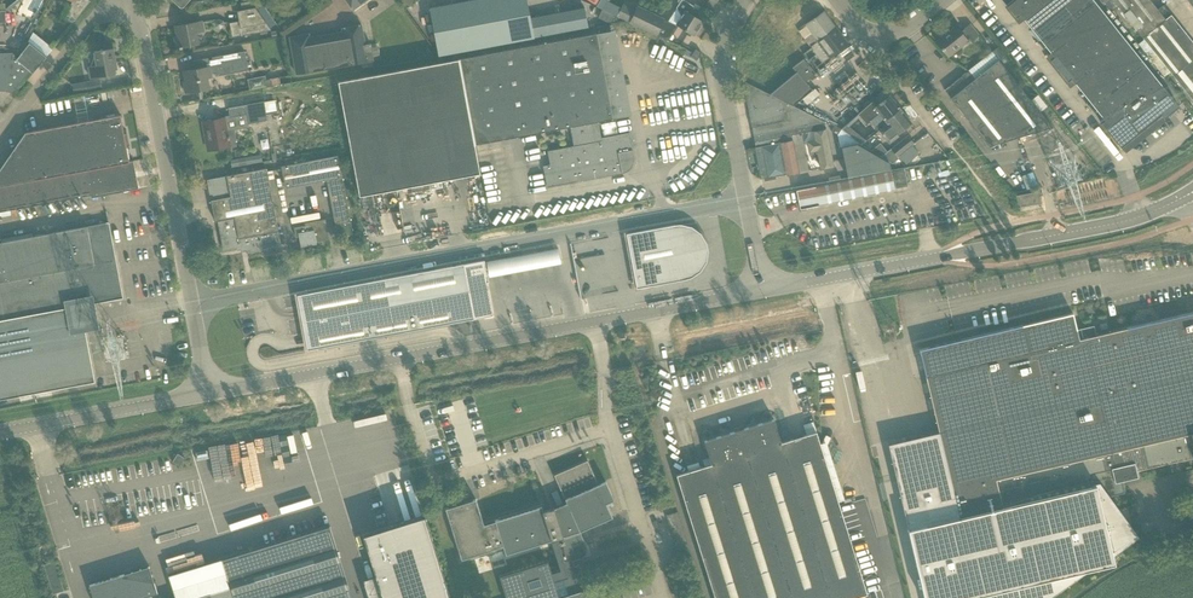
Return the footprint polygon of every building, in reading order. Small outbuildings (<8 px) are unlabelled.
[(366,0),(346,0),(353,10),(366,0)] [(438,55),(450,53),(534,37),(527,0),(469,0),(429,7),(438,55)] [(585,3),(580,0),(556,0),(554,3),(577,17),(585,3)] [(703,22),(698,19),(702,11),(684,0),(681,0),(676,7),(681,16),(676,24),(694,35),(703,22)] [(1007,6),(1017,17),(1020,15),(1037,36),(1082,0),(1003,0),(1007,6)] [(1115,26),(1094,0),(1082,0),(1037,36),(1054,57),(1051,60),(1059,71),(1115,26)] [(1152,3),(1150,0),(1123,0),(1117,5),(1130,21),(1152,3)] [(1143,38),(1165,20),(1157,9),(1152,3),(1130,21),(1143,38)] [(71,5),(65,20),(73,23),(83,10),(71,5)] [(621,8),(617,16),(629,22),(656,35),(657,33),(660,27),(663,20),(637,7),(635,11),(622,5),(621,8)] [(1163,5),(1157,9),(1165,20),(1143,38),(1192,101),(1192,43),(1163,5)] [(239,21),(229,22),(232,37),(272,30),(256,7),(242,10),(237,10),(239,21)] [(806,25),(799,31),(805,39),(810,46),(818,41),(817,40),(835,27),(824,12),(806,25)] [(176,48),(179,47),(198,43),(196,33),(204,31),(202,21),(175,26),(177,35),(174,36),(176,48)] [(979,36),(970,24),(960,31),(956,26),(936,41),(948,56),(971,38),(973,41),(979,36)] [(365,45),(361,25),(342,28),(343,32),(309,38),(309,34),(290,37),(296,74),(374,61),(371,44),(365,45)] [(1088,99),(1140,58),(1115,26),(1059,71),(1068,81),(1071,79),(1088,99)] [(818,41),(810,46),(811,47),(811,48),(821,63),(838,51),(847,44),(835,27),(817,40),(818,41)] [(460,59),(338,82),(357,184),(359,196),(411,186),(412,192),(430,189),(428,183),(480,173),(474,145),(564,129),(570,128),(574,146),(567,147),(547,151),(550,165),(543,166),(547,187),(575,182),(575,181),(621,172),(622,173),(622,172),(624,171),(625,171),(626,170),(628,169),(629,168),(630,167),(631,166),(632,164),(632,163),(633,161),(633,160),(633,158),(633,156),(633,155),(632,153),(632,152),(631,150),(632,150),(629,132),(601,138),(598,122),(612,120),(596,33),(584,35),(459,59),(460,59)] [(0,53),(0,91),(5,91),(12,93),(30,70),(33,73),(47,56),(30,42),(20,54),(17,52),(0,53)] [(117,69),(116,61),(112,43),(102,44),(103,50),(94,51),(95,57),(91,66),(88,66),(90,79),(115,74),(114,70),(117,69)] [(999,46),(968,70),(969,71),(975,79),(999,60),(1006,54),(999,46)] [(697,60),(698,59),(701,53),(695,49),(690,57),(697,60)] [(185,81),(183,81),(185,93),(197,91),(198,90),(202,90),(210,88),(208,78),(212,77),(211,73),(215,73),(216,76),(248,70),(245,51),(212,57),(212,59),(209,60),(208,58),(205,58),(193,61),(194,65),(196,65),(197,69),(195,69),(183,71),(185,81)] [(1164,118),(1179,106),(1140,58),(1088,99),(1105,120),(1101,123),(1123,151),(1124,150),(1121,147),(1161,115),(1164,118)] [(796,72),(770,94),(793,106),(813,90),(806,82),(816,73),(804,59),(792,68),(796,72)] [(969,71),(944,90),(951,98),(950,98),(989,146),(1052,128),(999,60),(975,79),(969,71)] [(268,73),(247,78),(250,89),(270,84),(268,73)] [(102,89),(100,80),(86,82),(88,92),(102,89)] [(753,136),(789,129),(801,126),(825,121),(793,106),(770,94),(742,81),(753,136)] [(900,109),(889,96),(876,106),(872,101),(858,114),(866,124),(879,113),(883,119),(875,125),(877,128),(880,126),(882,129),(888,124),(885,121),(900,109)] [(275,100),(264,102),(266,115),(277,113),(275,100)] [(244,105),(228,108),(230,116),(230,117),(246,114),(248,123),(267,120),(266,115),(264,102),(264,101),(244,105)] [(897,134),(911,122),(900,109),(885,121),(888,124),(882,129),(880,126),(877,128),(879,130),(879,131),(889,143),(898,136),(897,134)] [(121,115),(25,132),(0,169),(0,212),(91,195),(91,197),(139,189),(134,161),(129,162),(121,115)] [(224,118),(203,122),(208,150),(230,146),(224,118)] [(825,121),(801,126),(803,133),(826,129),(825,121)] [(789,129),(753,136),(755,143),(790,136),(803,133),(801,126),(789,129)] [(808,149),(815,148),(819,166),(827,164),(820,130),(811,132),(812,137),(806,138),(808,149)] [(893,163),(898,158),(897,157),(914,144),(908,135),(891,148),(881,157),(893,163)] [(756,147),(755,147),(755,148),(760,173),(763,172),(765,180),(775,178),(774,175),(784,173),(778,144),(791,142),(790,136),(755,143),(756,147)] [(857,144),(841,147),(848,179),(891,171),(889,163),(857,144)] [(353,235),(338,156),(281,166),(285,188),(327,180),(338,238),(353,235)] [(206,180),(210,194),(212,194),(214,200),(211,200),(215,222),(218,221),(224,249),(236,246),(237,250),(247,248),(248,253),(267,249),(268,254),(282,251),(280,239),(266,167),(206,180)] [(800,209),(895,190),(891,171),(888,171),(873,175),(866,176),(837,182),(829,183),(796,190),(800,209)] [(1023,174),(1028,187),(1038,184),(1033,171),(1023,174)] [(1018,195),(1015,196),(1017,205),(1018,207),(1022,207),(1040,203),(1038,191),(1018,195)] [(329,239),(325,219),(305,223),(305,225),(294,228),(296,237),(299,237),(301,248),(317,245),(316,242),(329,239)] [(109,222),(0,242),(0,321),(91,304),(123,298),(109,222)] [(675,225),(626,234),(636,288),(685,279),(691,278),(700,271),(706,262),(708,251),(707,243),(701,233),(692,227),(681,224),(675,225)] [(302,294),(297,295),(297,297),(307,350),(473,319),(474,319),(493,315),(487,282),(488,282),(488,281),(484,260),(302,294)] [(95,326),(91,304),(0,321),(0,399),(94,381),(84,328),(95,326)] [(896,478),(924,597),(968,597),(986,594),(987,597),(1050,597),(1089,570),(1114,564),(1112,554),(1135,537),(1107,497),(1124,493),(1122,481),(1120,475),(1135,472),(1136,471),(1192,458),(1192,312),(1096,335),(1093,326),(1077,330),(1073,313),(919,350),(925,375),(947,466),(896,478)] [(372,414),(342,423),(347,438),(377,429),(372,414)] [(380,426),(397,422),(395,416),(379,420),(380,426)] [(774,419),(704,441),(711,464),(676,475),(715,597),(854,597),(867,594),(816,431),(781,442),(774,419)] [(311,433),(296,438),(302,460),(318,455),(311,433)] [(179,466),(185,458),(177,453),(172,462),(179,466)] [(445,510),(461,561),(503,548),(505,555),(551,541),(568,595),(559,597),(548,561),(500,576),(506,597),(589,597),(578,564),(574,565),(573,561),(581,559),(582,558),(583,557),(584,556),(585,555),(585,554),(586,553),(586,552),(587,550),(587,549),(587,547),(586,546),(580,532),(613,517),(606,503),(598,484),(587,460),(554,475),(566,502),(563,504),(562,504),(557,506),(553,508),(543,511),(542,505),(494,520),(483,524),(475,501),(445,510)] [(186,516),(185,511),(194,509),(193,500),(130,511),(132,526),(186,516)] [(363,535),(383,597),(451,597),(425,515),(363,535)] [(316,530),(223,559),(223,558),(168,575),(175,597),(337,597),(316,530)] [(124,576),(124,575),(124,574),(89,585),(93,597),(152,597),(151,595),(157,593),(154,583),(151,576),(152,576),(152,575),(151,575),(149,568),(150,568),(149,566),(148,567),(148,568),(141,570),(141,569),(139,569),(139,570),(132,572),(131,572),(131,573),(132,573),(131,577),(125,576),(124,576)]
